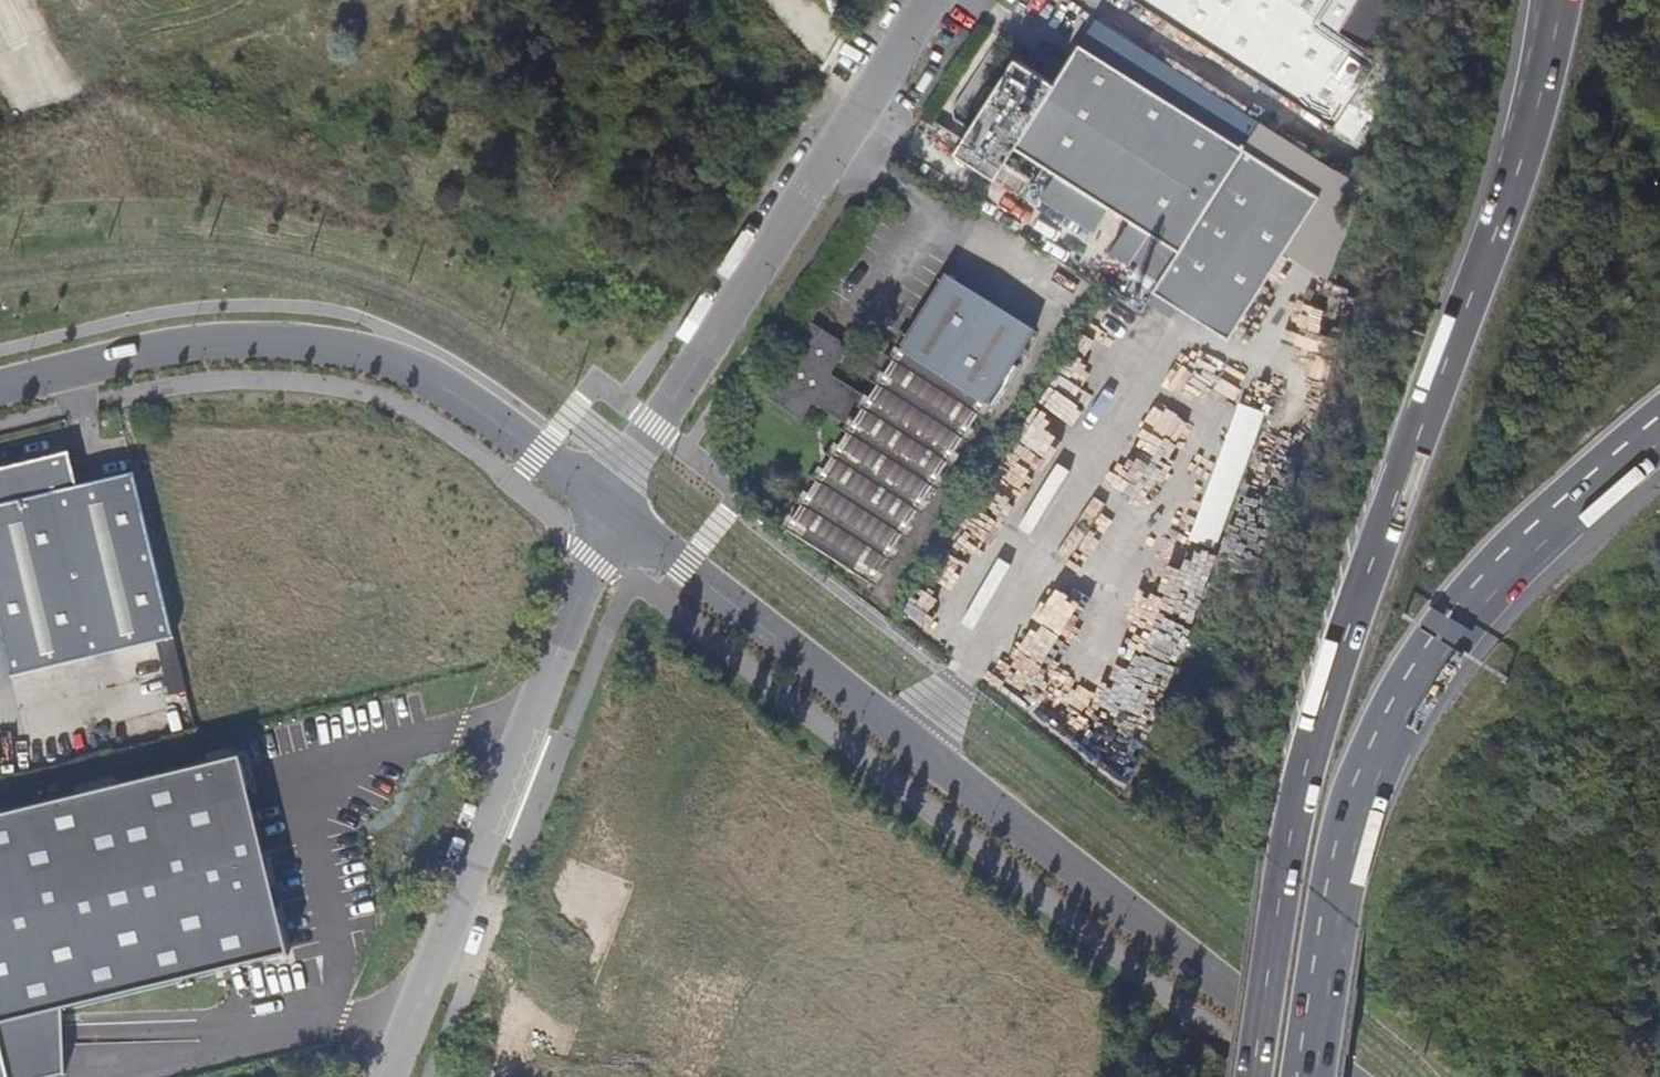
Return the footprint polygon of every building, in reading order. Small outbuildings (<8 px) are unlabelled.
[(1372,117),(1379,106),(1381,108),(1388,69),(1379,63),(1382,57),(1341,30),(1361,0),(1135,0),(1355,143),(1372,117)] [(1016,57),(956,151),(1021,192),(1030,176),(1007,161),(1015,148),(1178,251),(1152,291),(1228,340),(1320,195),(1244,147),(1080,43),(1055,81),(1016,57)] [(1379,106),(1372,117),(1378,120),(1381,108),(1379,106)] [(1336,171),(1260,122),(1244,147),(1320,195),(1336,171)] [(894,152),(902,157),(908,147),(900,142),(894,152)] [(913,151),(908,147),(902,157),(908,160),(913,151)] [(993,401),(1036,331),(946,273),(901,347),(903,347),(871,398),(832,374),(849,346),(809,321),(763,395),(799,417),(805,417),(813,404),(851,428),(787,530),(872,583),(988,398),(993,401)] [(1237,400),(1196,539),(1222,547),(1262,408),(1237,400)] [(175,638),(134,471),(77,486),(68,452),(0,470),(0,642),(9,678),(158,642),(175,638)] [(175,638),(158,642),(173,706),(191,701),(181,659),(175,638)] [(0,818),(0,1050),(7,1076),(53,1076),(63,1075),(63,1011),(289,958),(242,761),(0,818)]
